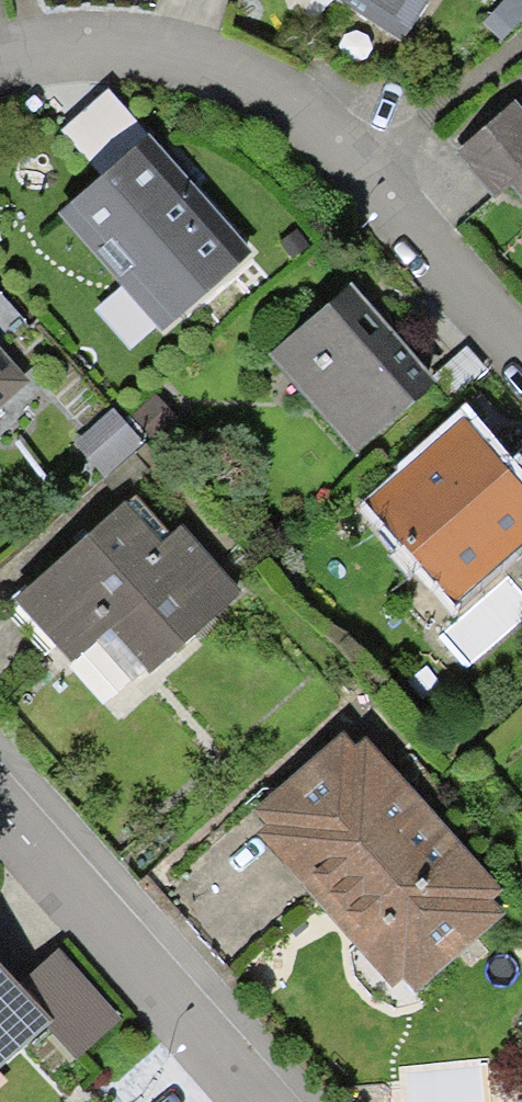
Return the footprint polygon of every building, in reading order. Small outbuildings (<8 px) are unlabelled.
[(401,43),(429,0),(336,0),(401,43)] [(100,177),(148,136),(108,90),(61,131),(100,177)] [(518,101),(516,99),(456,151),(497,198),(512,185),(521,177),(521,98),(518,101)] [(188,182),(148,136),(100,177),(59,214),(163,331),(251,253),(188,182)] [(521,196),(521,177),(512,185),(521,196)] [(356,453),(437,383),(431,377),(385,323),(350,284),(269,354),(356,453)] [(468,346),(431,377),(437,383),(452,401),(488,370),(468,346)] [(0,350),(0,404),(27,381),(0,350)] [(144,443),(113,407),(74,441),(105,477),(144,443)] [(463,416),(365,501),(455,604),(521,545),(521,483),(463,416)] [(136,497),(127,505),(159,542),(170,533),(136,497)] [(125,503),(17,598),(73,662),(110,630),(147,673),(239,592),(179,524),(170,533),(159,542),(127,505),(125,503)] [(343,732),(254,812),(265,824),(255,833),(326,912),(393,986),(401,979),(416,995),(506,915),(492,898),(501,890),(366,740),(357,748),(343,732)] [(60,948),(21,982),(54,1019),(45,1027),(74,1057),(121,1018),(60,948)] [(0,959),(0,1067),(45,1027),(54,1019),(21,982),(0,959)]
